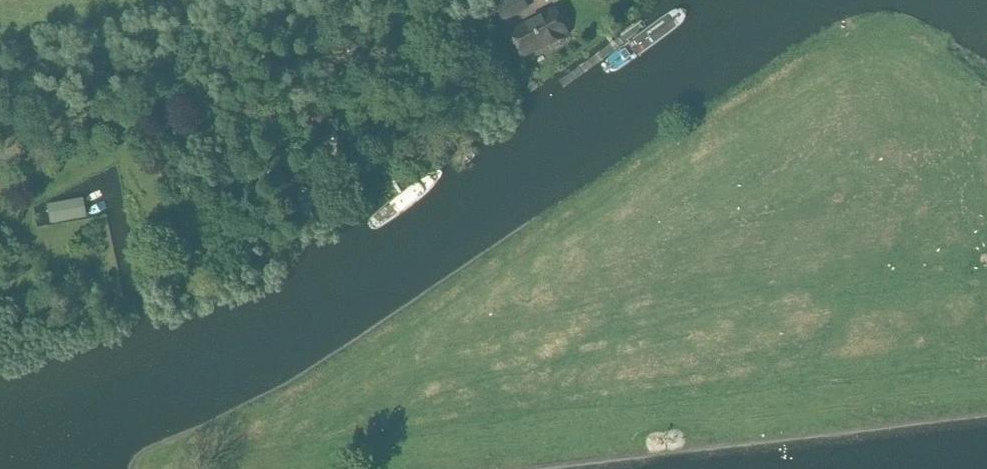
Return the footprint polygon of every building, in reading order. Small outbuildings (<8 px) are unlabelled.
[(528,6),(524,0),(506,0),(495,6),(503,20),(528,6)] [(510,33),(522,56),(545,46),(547,52),(554,49),(561,45),(567,42),(564,35),(569,33),(557,9),(510,33)] [(355,41),(340,45),(344,61),(359,57),(355,41)] [(330,105),(311,108),(318,147),(337,144),(330,105)] [(85,200),(48,207),(51,224),(88,218),(85,200)]
